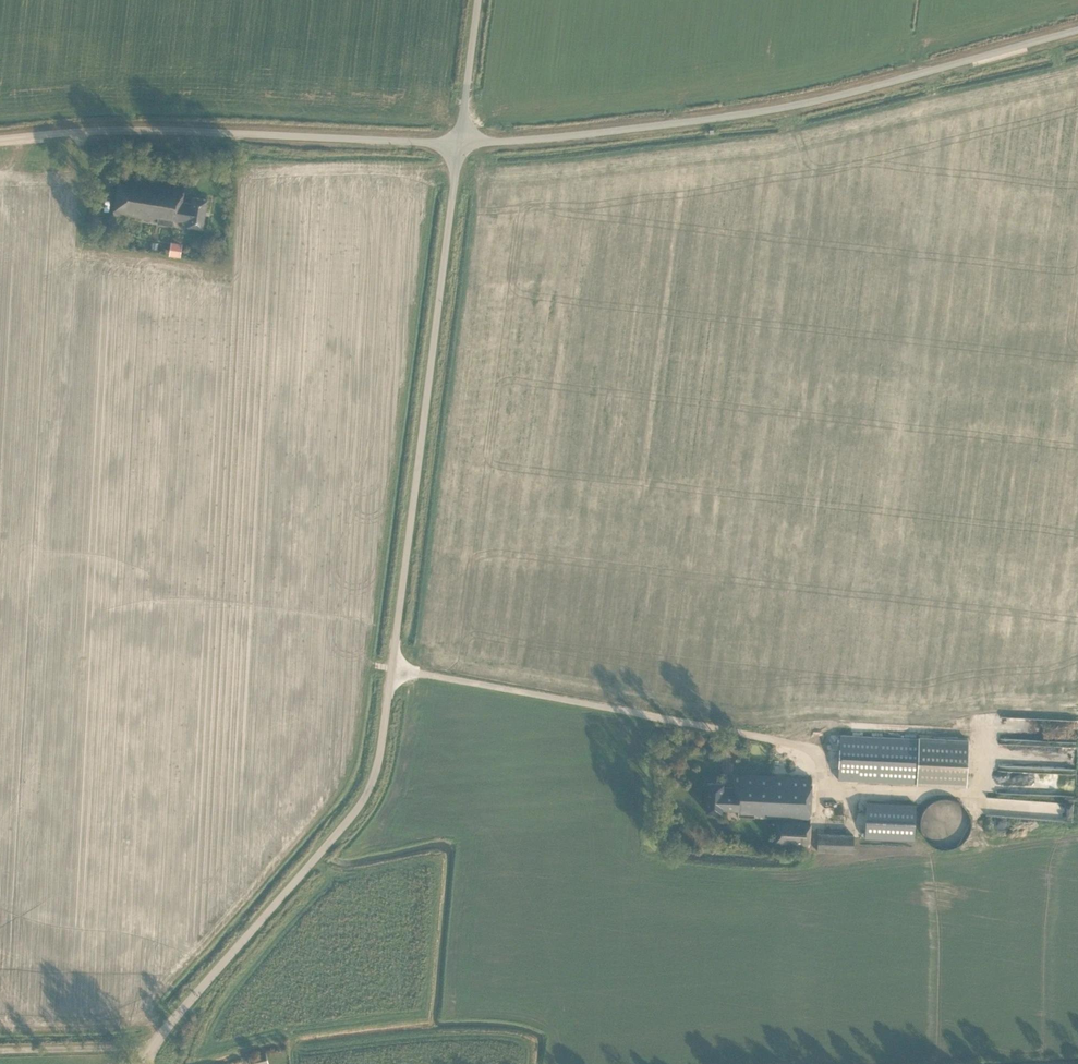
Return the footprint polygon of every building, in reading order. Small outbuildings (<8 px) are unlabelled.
[(203,228),(208,198),(192,195),(191,202),(183,201),(185,186),(120,175),(114,215),(171,224),(172,219),(188,221),(187,226),(203,228)] [(171,241),(169,255),(180,257),(182,243),(171,241)] [(968,739),(841,734),(838,779),(967,785),(968,739)] [(809,846),(812,778),(733,774),(733,786),(723,785),(723,782),(708,781),(706,811),(722,812),(722,809),(738,810),(738,815),(776,817),(774,844),(809,846)] [(954,847),(958,846),(959,846),(962,843),(965,840),(968,836),(970,832),(971,828),(971,823),(971,819),(970,814),(968,810),(965,807),(962,803),(959,801),(954,799),(950,798),(946,797),(941,798),(937,799),(935,800),(933,801),(929,803),(926,807),(923,810),(921,814),(920,819),(920,823),(920,828),(921,832),(923,836),(926,840),(929,843),(933,846),(937,847),(941,849),(946,849),(950,849),(954,847)] [(867,801),(865,838),(914,840),(916,803),(867,801)] [(853,852),(854,834),(818,832),(817,850),(853,852)] [(251,1063),(262,1063),(269,1063),(266,1053),(249,1057),(251,1063)]
